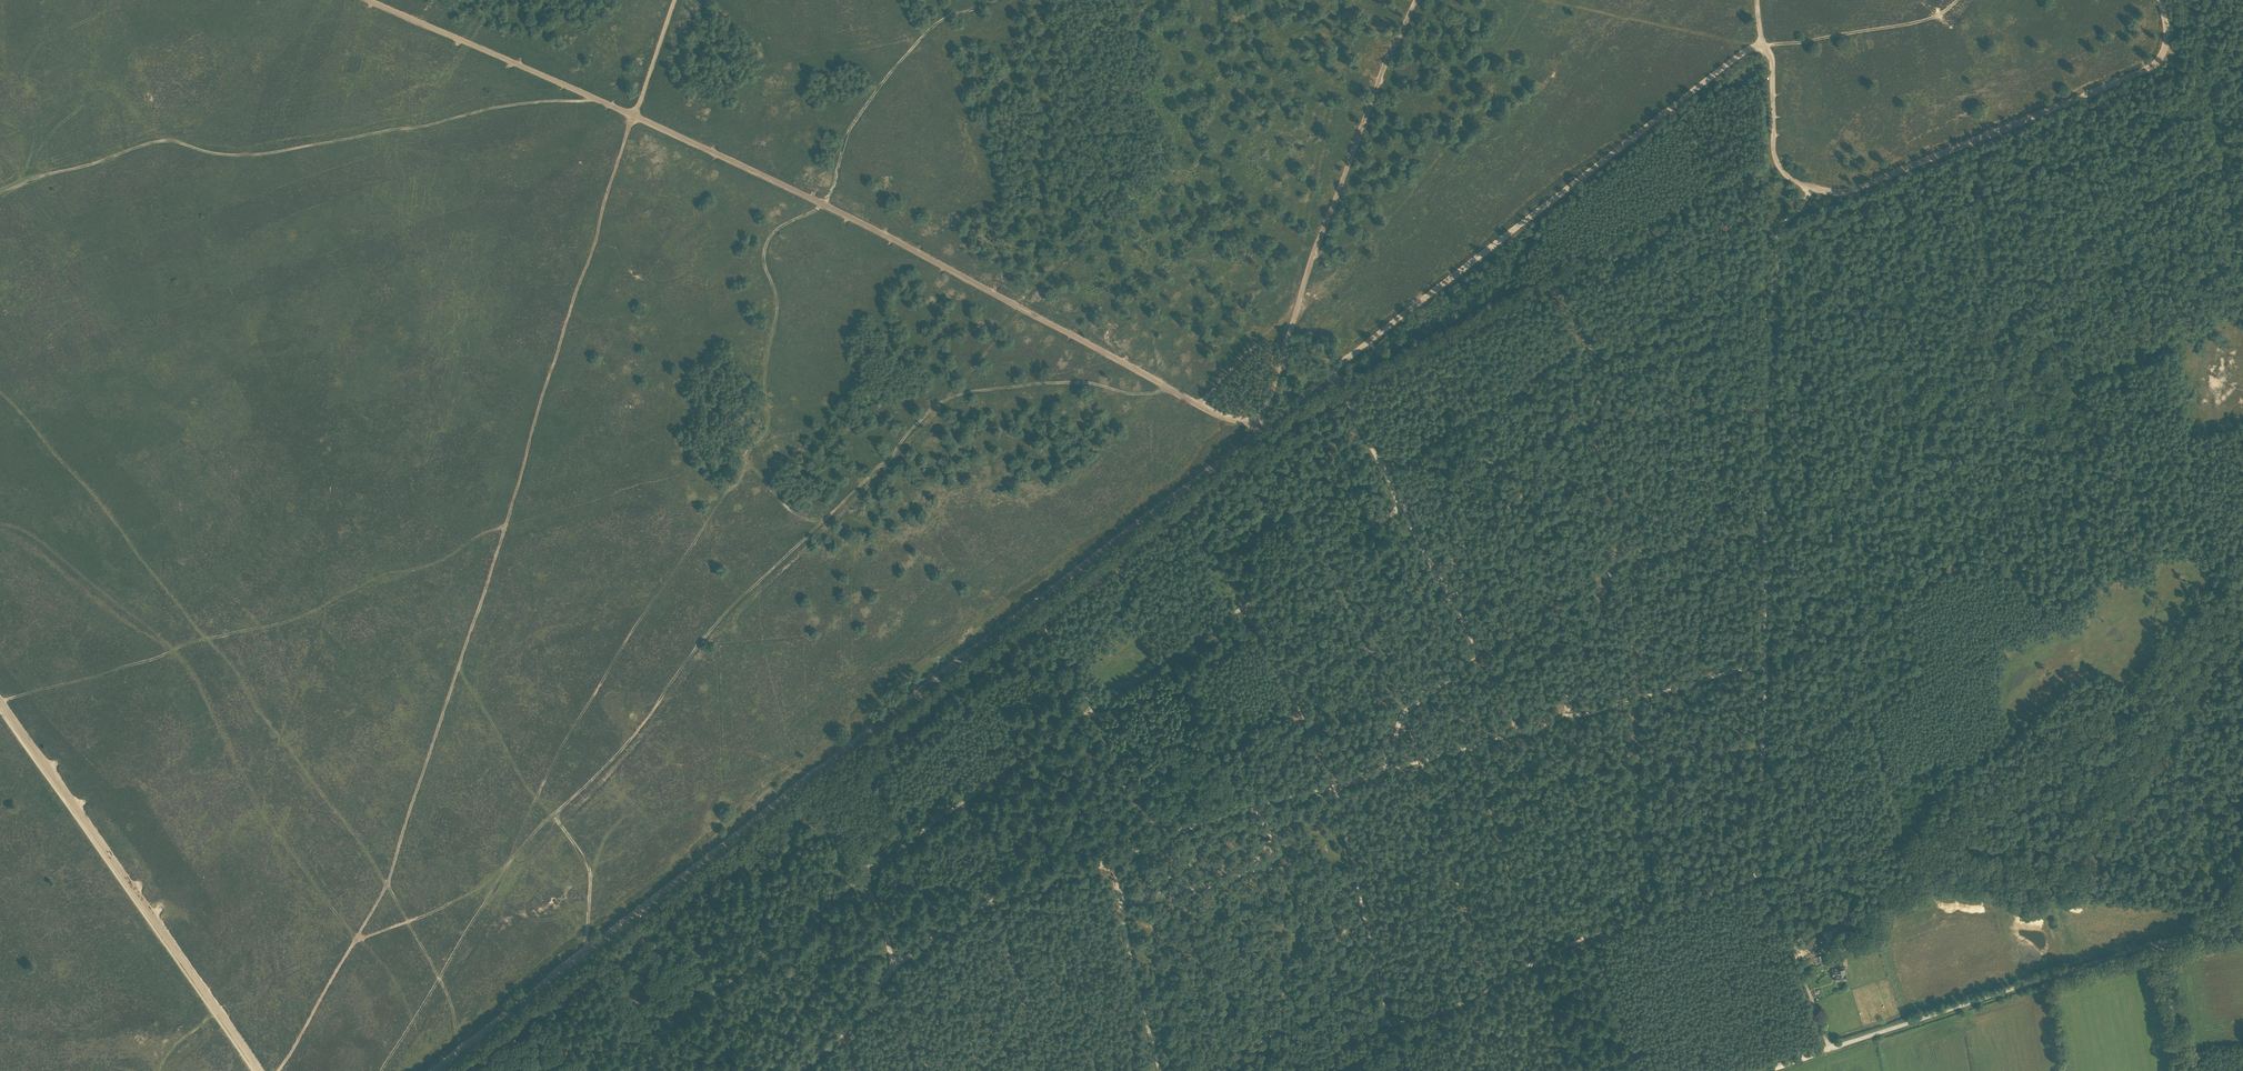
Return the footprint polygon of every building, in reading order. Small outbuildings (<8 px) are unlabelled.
[(1833,920),(1821,926),(1824,932),(1836,927),(1845,922),(1847,921),(1848,921),(1845,914),(1833,920)] [(1837,957),(1833,958),(1834,965),(1844,965),(1843,953),(1836,953),(1837,957)] [(1837,966),(1832,967),(1833,974),(1835,974),(1835,979),(1846,978),(1845,972),(1844,967),(1837,968),(1837,966)] [(555,1058),(552,1065),(557,1067),(560,1061),(555,1058)]
